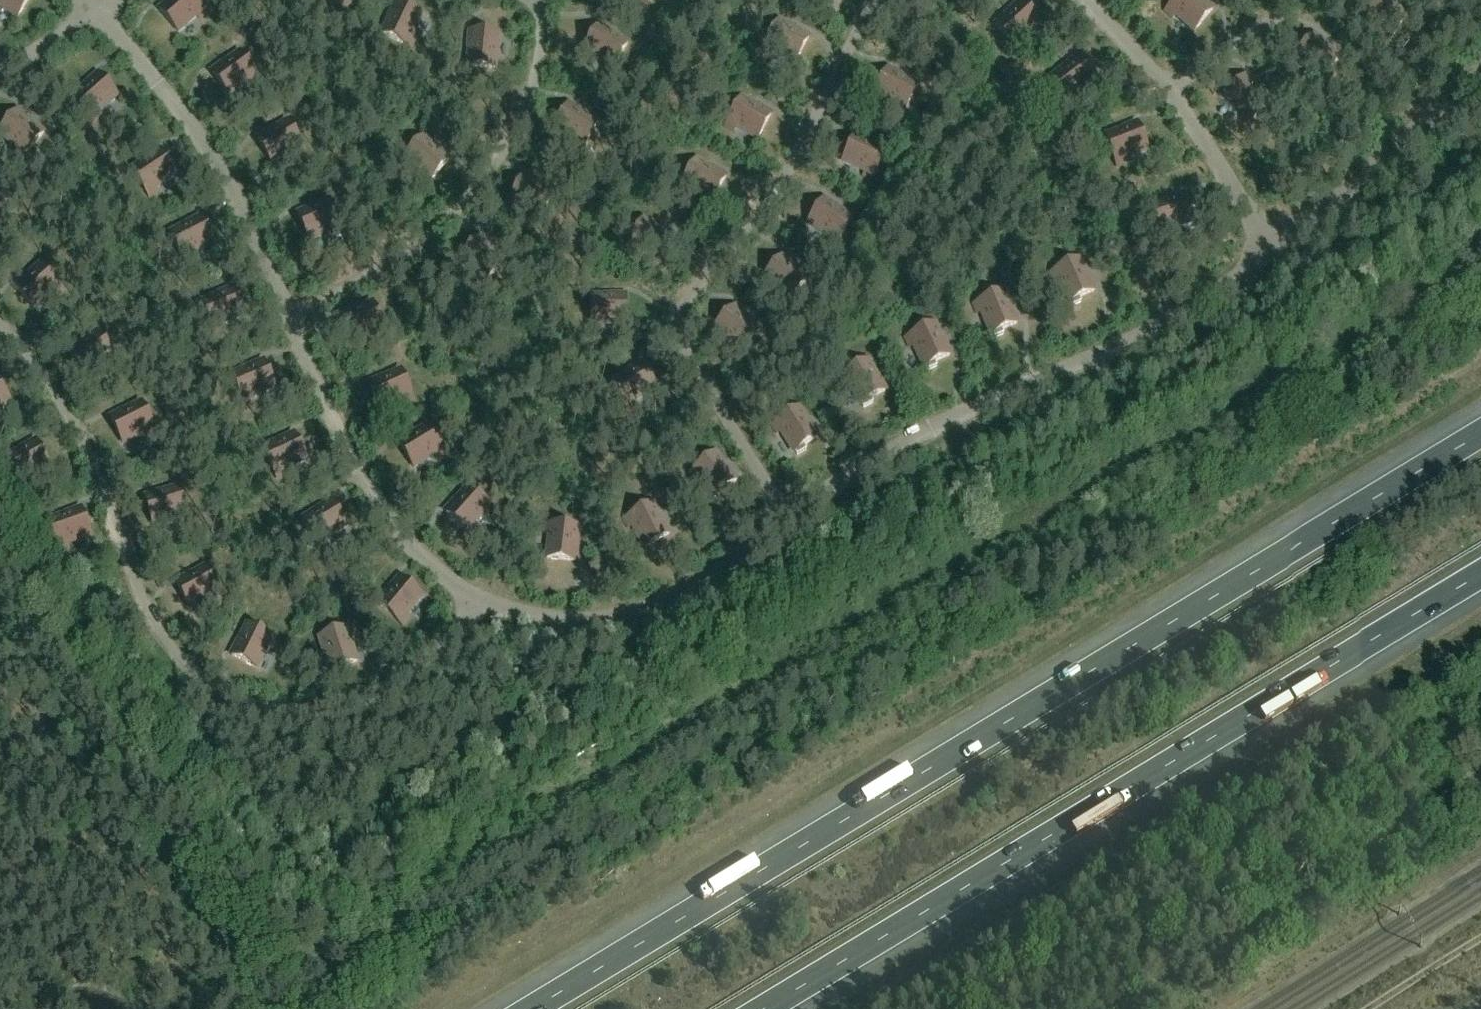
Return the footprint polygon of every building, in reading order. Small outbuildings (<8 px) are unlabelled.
[(17,17),(29,0),(0,0),(0,6),(17,17)] [(178,31),(196,15),(200,19),(207,12),(196,0),(171,0),(170,1),(167,1),(162,5),(162,8),(159,10),(178,31)] [(344,10),(350,2),(348,0),(332,0),(344,10)] [(1194,31),(1213,10),(1210,8),(1210,5),(1205,0),(1202,1),(1201,0),(1175,0),(1165,12),(1172,18),(1175,14),(1194,31)] [(1021,40),(1039,23),(1020,2),(1018,4),(1015,4),(1010,9),(1010,12),(995,25),(1017,50),(1024,44),(1021,40)] [(411,37),(422,15),(397,3),(395,6),(392,7),(389,13),(390,16),(381,34),(412,48),(416,40),(411,37)] [(773,50),(795,62),(809,38),(806,36),(805,33),(799,30),(796,31),(778,21),(762,50),(771,55),(773,50)] [(619,38),(597,26),(584,50),(586,52),(587,55),(593,58),(596,57),(614,67),(630,38),(622,33),(619,38)] [(496,59),(499,34),(471,32),(470,35),(468,37),(467,44),(469,46),(467,66),(501,69),(502,59),(496,59)] [(212,73),(229,95),(249,80),(252,84),(259,78),(239,52),(223,64),(220,64),(215,68),(214,71),(212,73)] [(1077,94),(1096,79),(1079,56),(1077,58),(1074,58),(1068,62),(1068,65),(1052,77),(1072,104),(1080,98),(1077,94)] [(887,69),(874,94),(896,106),(893,110),(902,115),(918,85),(900,76),(899,73),(893,70),(890,71),(887,69)] [(98,112),(117,95),(98,74),(96,77),(93,76),(88,81),(88,84),(73,97),(95,122),(102,116),(98,112)] [(1245,76),(1226,97),(1244,114),(1241,118),(1248,124),(1270,100),(1255,86),(1255,83),(1250,78),(1247,79),(1245,76)] [(736,127),(757,139),(771,115),(768,113),(767,110),(761,107),(759,108),(741,98),(725,127),(733,132),(736,127)] [(590,117),(568,105),(554,129),(557,131),(558,134),(564,137),(567,136),(584,146),(601,117),(592,112),(590,117)] [(0,131),(0,134),(18,149),(15,153),(22,159),(43,133),(28,120),(27,117),(22,113),(19,113),(17,111),(0,131)] [(257,139),(272,163),(293,150),(296,155),(304,150),(287,121),(270,132),(267,131),(261,134),(260,137),(257,139)] [(1124,159),(1148,150),(1137,124),(1134,125),(1132,124),(1125,126),(1124,129),(1105,136),(1117,167),(1126,164),(1124,159)] [(855,136),(842,161),(865,172),(863,177),(871,181),(886,151),(867,142),(866,139),(860,136),(858,137),(855,136)] [(412,164),(430,181),(449,160),(447,158),(446,155),(441,150),(439,151),(423,137),(401,162),(408,168),(412,164)] [(155,188),(176,174),(160,151),(157,153),(155,152),(149,156),(148,159),(131,170),(150,198),(158,192),(155,188)] [(690,189),(712,201),(726,177),(723,175),(722,172),(716,169),(713,170),(696,159),(679,189),(688,193),(690,189)] [(545,188),(523,176),(510,201),(513,202),(513,205),(519,208),(522,207),(540,217),(556,188),(547,183),(545,188)] [(1170,229),(1193,222),(1185,195),(1182,196),(1179,195),(1173,197),(1171,199),(1152,206),(1162,237),(1171,234),(1170,229)] [(823,199),(808,223),(828,237),(826,241),(834,246),(852,218),(835,207),(834,204),(829,201),(826,201),(823,199)] [(297,214),(309,240),(332,230),(334,235),(342,231),(329,201),(311,209),(308,208),(302,210),(301,213),(297,214)] [(192,254),(214,242),(201,217),(198,219),(195,218),(189,221),(188,224),(170,233),(186,263),(194,258),(192,254)] [(783,256),(764,277),(782,294),(779,298),(786,304),(808,279),(793,266),(793,263),(788,258),(785,259),(783,256)] [(1058,280),(1069,302),(1094,289),(1093,286),(1094,283),(1091,277),(1088,276),(1079,258),(1049,273),(1053,282),(1058,280)] [(15,288),(34,309),(52,292),(56,296),(63,289),(40,265),(25,278),(23,278),(18,283),(17,286),(15,288)] [(222,324),(245,314),(234,289),(231,290),(228,289),(222,291),(221,294),(202,302),(215,333),(224,329),(222,324)] [(981,312),(991,335),(1017,324),(1016,321),(1017,318),(1014,312),(1011,311),(1003,292),(973,305),(976,314),(981,312)] [(601,324),(626,324),(626,296),(622,296),(620,294),(613,294),(611,296),(591,296),(591,330),(601,330),(601,324)] [(734,307),(714,327),(732,345),(728,348),(735,355),(759,331),(744,317),(744,314),(739,310),(736,310),(734,307)] [(913,345),(924,368),(950,355),(948,352),(949,350),(946,344),(943,343),(935,324),(904,339),(909,347),(913,345)] [(69,352),(84,375),(105,361),(108,366),(116,360),(97,333),(80,344),(78,344),(72,347),(71,350),(69,352)] [(844,386),(860,405),(881,386),(879,384),(879,381),(875,376),(872,376),(859,360),(834,383),(840,390),(844,386)] [(252,397),(275,387),(264,361),(261,363),(258,362),(252,364),(251,367),(232,375),(245,406),(254,402),(252,397)] [(634,400),(656,389),(643,364),(640,366),(637,365),(631,368),(630,371),(612,380),(628,410),(636,405),(634,400)] [(369,384),(380,410),(403,400),(405,405),(414,401),(401,371),(382,379),(379,378),(373,380),(372,383),(369,384)] [(10,400),(0,387),(0,407),(10,400)] [(110,418),(123,443),(145,432),(147,437),(156,433),(141,403),(123,412),(120,411),(114,414),(113,417),(110,418)] [(781,431),(794,452),(818,437),(816,435),(816,432),(813,426),(810,425),(799,408),(771,426),(776,434),(781,431)] [(399,443),(413,467),(435,454),(437,459),(445,454),(428,425),(411,436),(408,435),(402,439),(401,442),(399,443)] [(284,470),(306,459),(294,434),(291,436),(288,435),(282,438),(281,440),(263,449),(277,479),(286,475),(284,470)] [(27,478),(49,466),(36,441),(33,443),(30,442),(24,445),(24,448),(6,457),(21,487),(30,482),(27,478)] [(699,478),(714,498),(736,481),(734,478),(735,475),(730,470),(728,469),(715,453),(689,474),(695,481),(699,478)] [(445,513),(466,531),(483,513),(487,516),(493,509),(468,487),(455,502),(452,502),(447,507),(447,510),(445,513)] [(145,498),(153,525),(177,517),(178,522),(187,520),(178,488),(158,494),(156,492),(149,494),(148,497),(145,498)] [(325,539),(346,526),(331,502),(329,504),(326,503),(320,506),(319,509),(302,520),(319,548),(327,543),(325,539)] [(633,526),(644,548),(669,535),(668,532),(668,529),(665,523),(662,522),(653,504),(623,520),(628,528),(633,526)] [(67,544),(91,535),(81,509),(78,510),(76,509),(69,511),(68,513),(49,520),(60,552),(69,549),(67,544)] [(549,534),(547,559),(574,562),(575,558),(577,557),(578,550),(576,548),(578,528),(545,524),(544,533),(549,534)] [(176,583),(189,608),(211,596),(214,600),(222,596),(206,566),(188,576),(185,576),(179,579),(179,582),(176,583)] [(406,615),(421,596),(400,578),(398,581),(395,581),(391,586),(391,589),(378,605),(403,626),(410,619),(406,615)] [(231,656),(256,669),(268,646),(272,649),(277,640),(247,625),(238,643),(235,644),(232,650),(233,653),(231,656)] [(330,671),(357,662),(349,638),(354,637),(351,628),(319,638),(326,657),(324,660),(326,666),(329,668),(330,671)]
